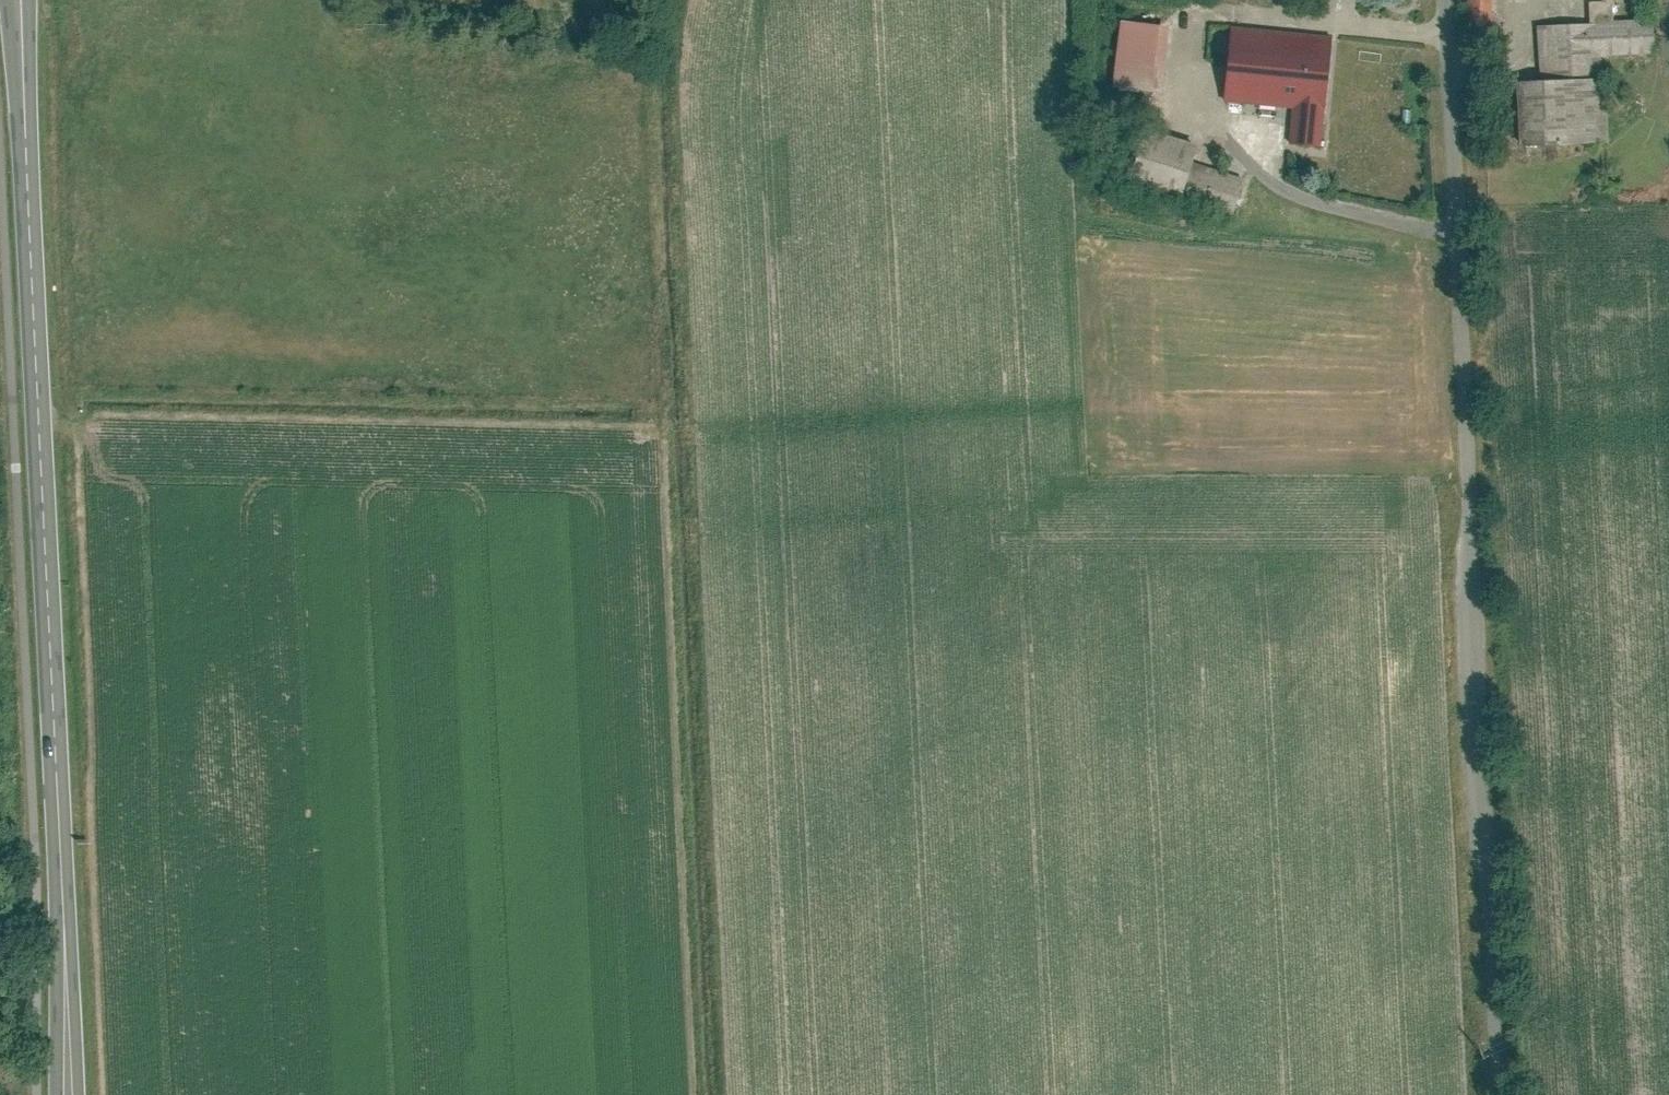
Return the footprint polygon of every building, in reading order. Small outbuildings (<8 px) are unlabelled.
[(1466,37),(1490,36),(1489,0),(1464,0),(1466,37)] [(1535,23),(1537,78),(1601,75),(1600,54),(1651,52),(1650,18),(1535,23)] [(1165,24),(1115,19),(1108,87),(1158,91),(1165,24)] [(1333,34),(1235,25),(1227,99),(1290,106),(1322,109),(1326,109),(1333,34)] [(1537,78),(1510,79),(1513,144),(1604,140),(1601,75),(1537,78)] [(1322,109),(1290,106),(1286,141),(1318,145),(1322,109)] [(1197,145),(1137,127),(1119,185),(1179,203),(1192,160),(1197,145)] [(1192,160),(1179,203),(1232,219),(1245,176),(1192,160)]
